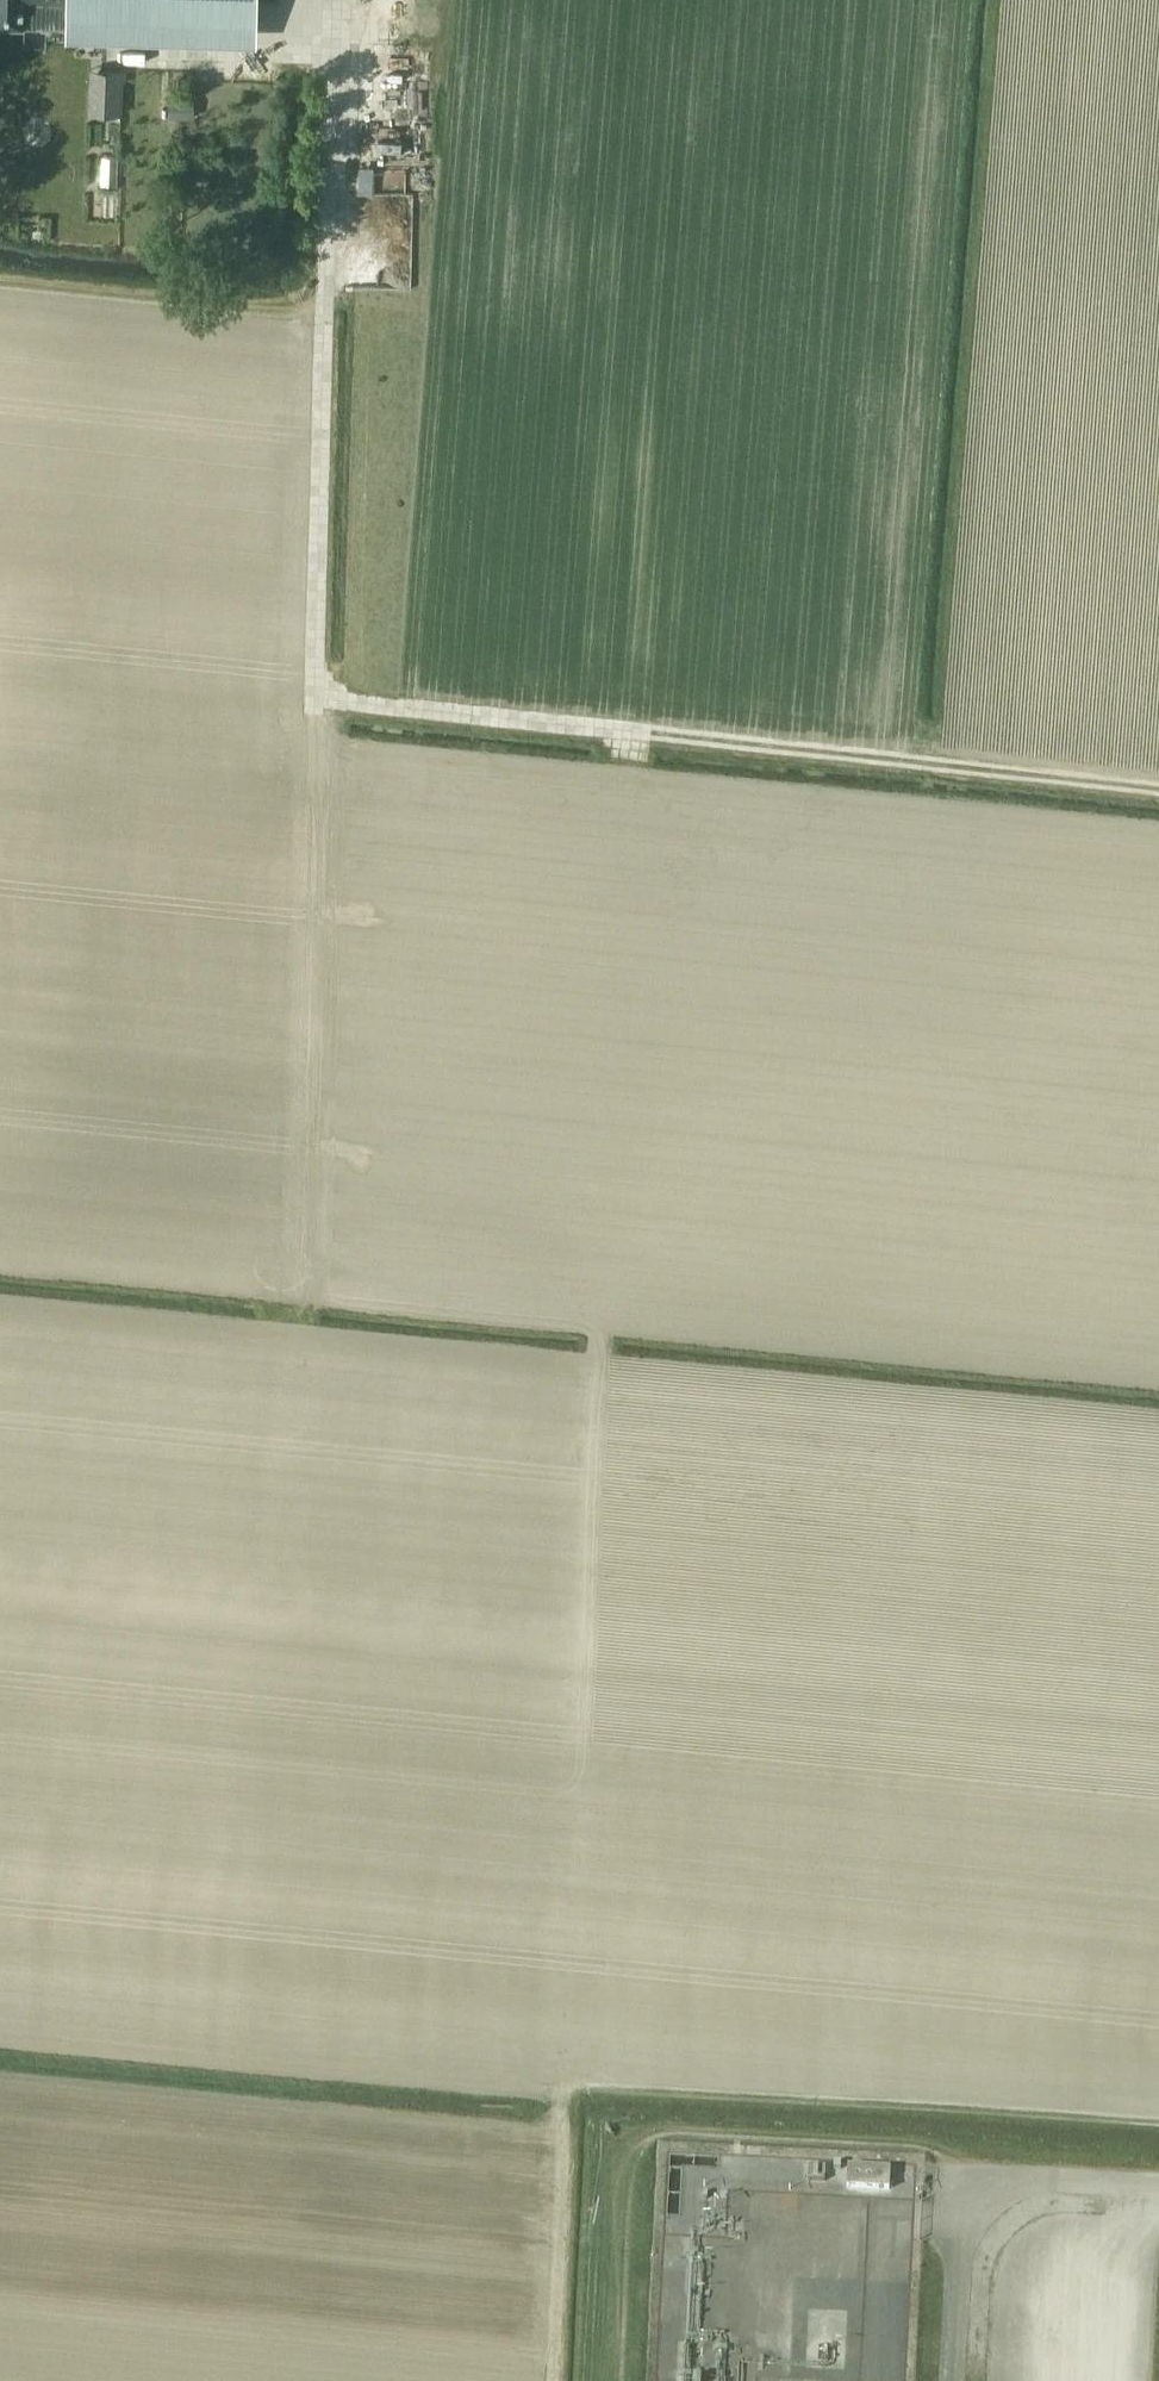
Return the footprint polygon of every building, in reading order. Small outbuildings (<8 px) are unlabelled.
[(23,24),(23,25),(58,25),(59,13),(257,18),(258,0),(0,0),(0,24),(23,24)] [(100,69),(98,112),(120,113),(122,69),(100,69)] [(193,115),(192,98),(175,99),(176,116),(193,115)] [(405,191),(406,164),(359,163),(358,190),(405,191)] [(719,2166),(679,2165),(679,2213),(672,2213),(672,2227),(730,2228),(731,2181),(805,2182),(805,2157),(719,2156),(719,2166)] [(888,2190),(889,2170),(847,2168),(846,2188),(888,2190)]
